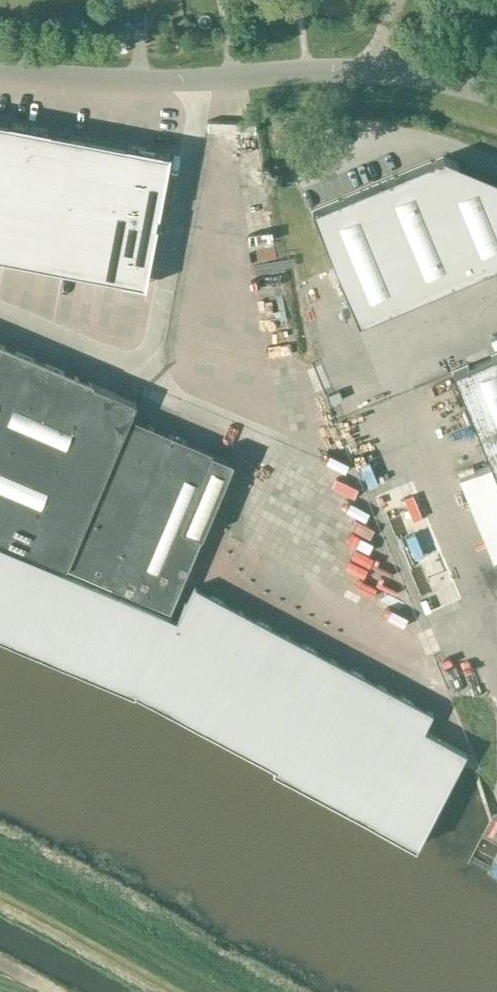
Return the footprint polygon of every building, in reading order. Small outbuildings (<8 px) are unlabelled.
[(0,121),(0,257),(144,284),(169,153),(0,121)] [(442,156),(311,210),(358,322),(496,264),(496,178),(442,156)] [(233,460),(130,417),(136,402),(0,344),(0,537),(170,609),(233,460)] [(452,370),(490,463),(458,476),(493,557),(496,556),(496,352),(452,370)] [(0,545),(0,639),(229,736),(420,837),(466,752),(423,729),(432,712),(194,586),(176,620),(0,545)]
